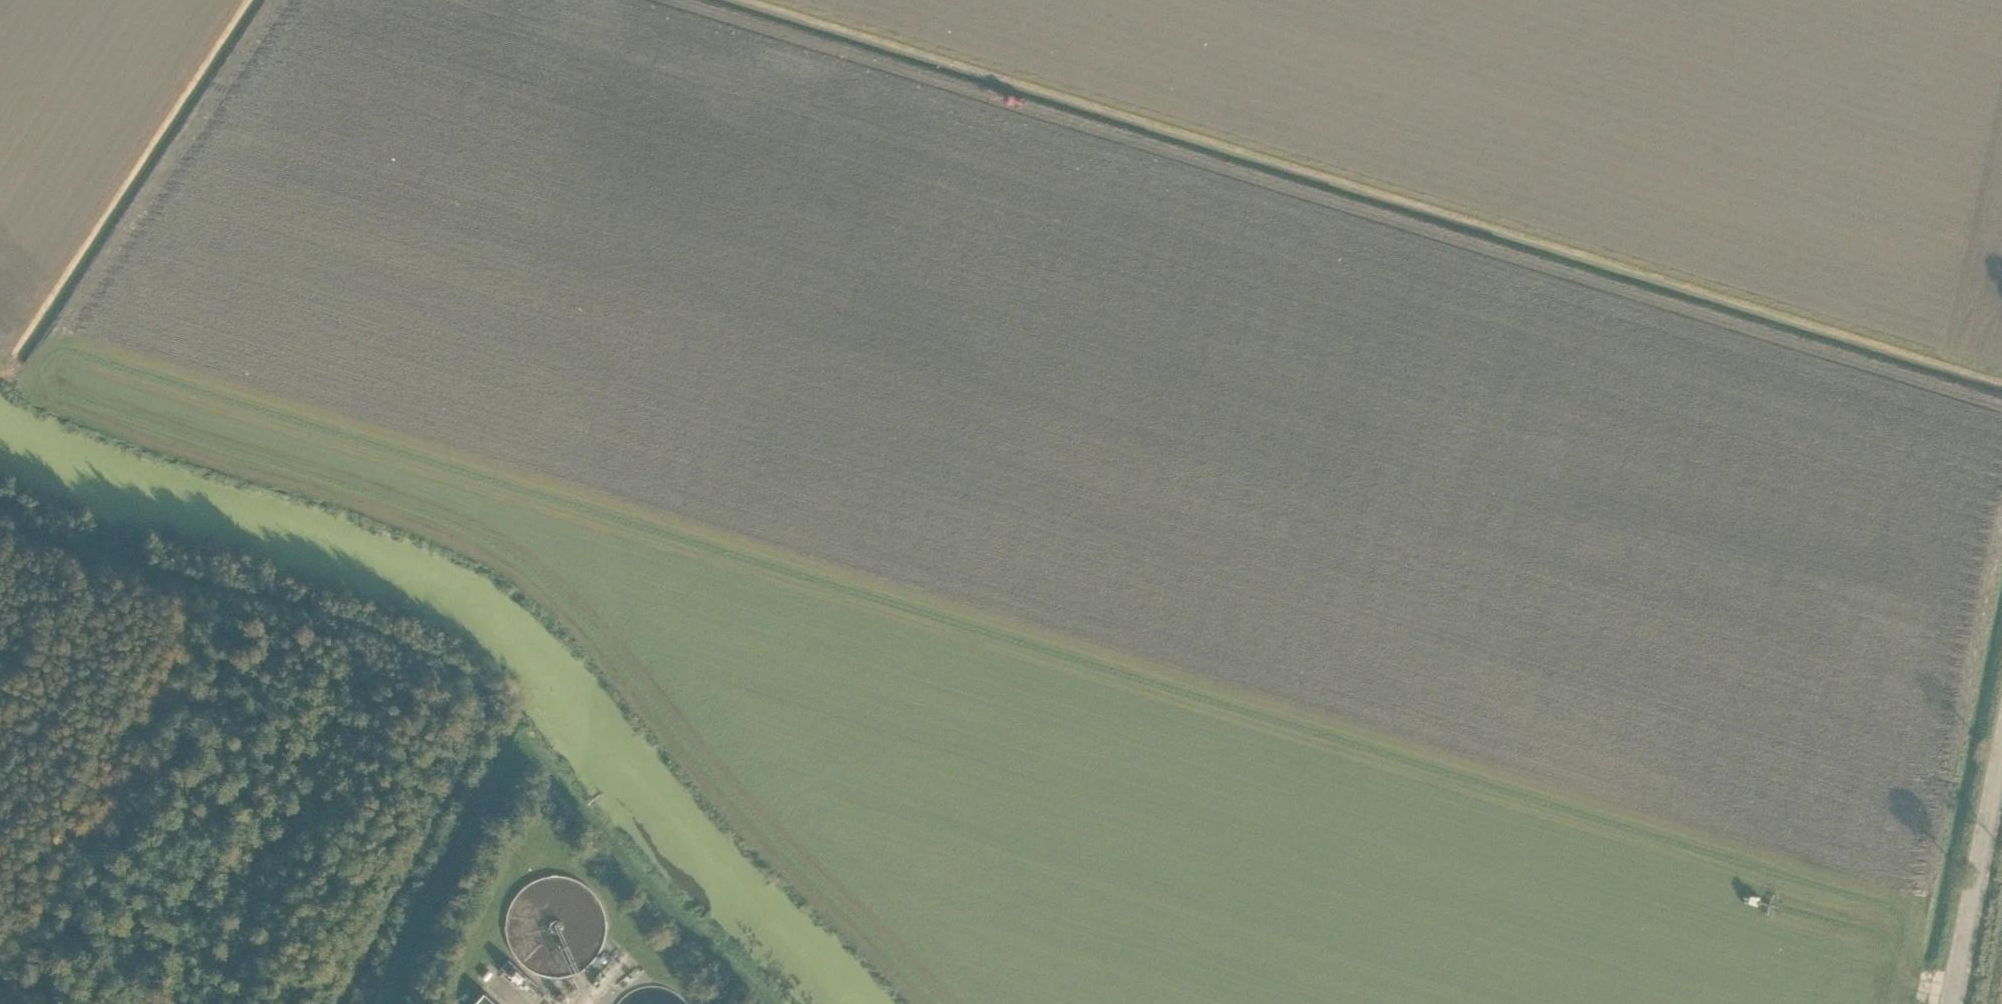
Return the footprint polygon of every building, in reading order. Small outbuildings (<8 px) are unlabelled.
[(483,992),(472,1003),(497,1003),(483,992)]
